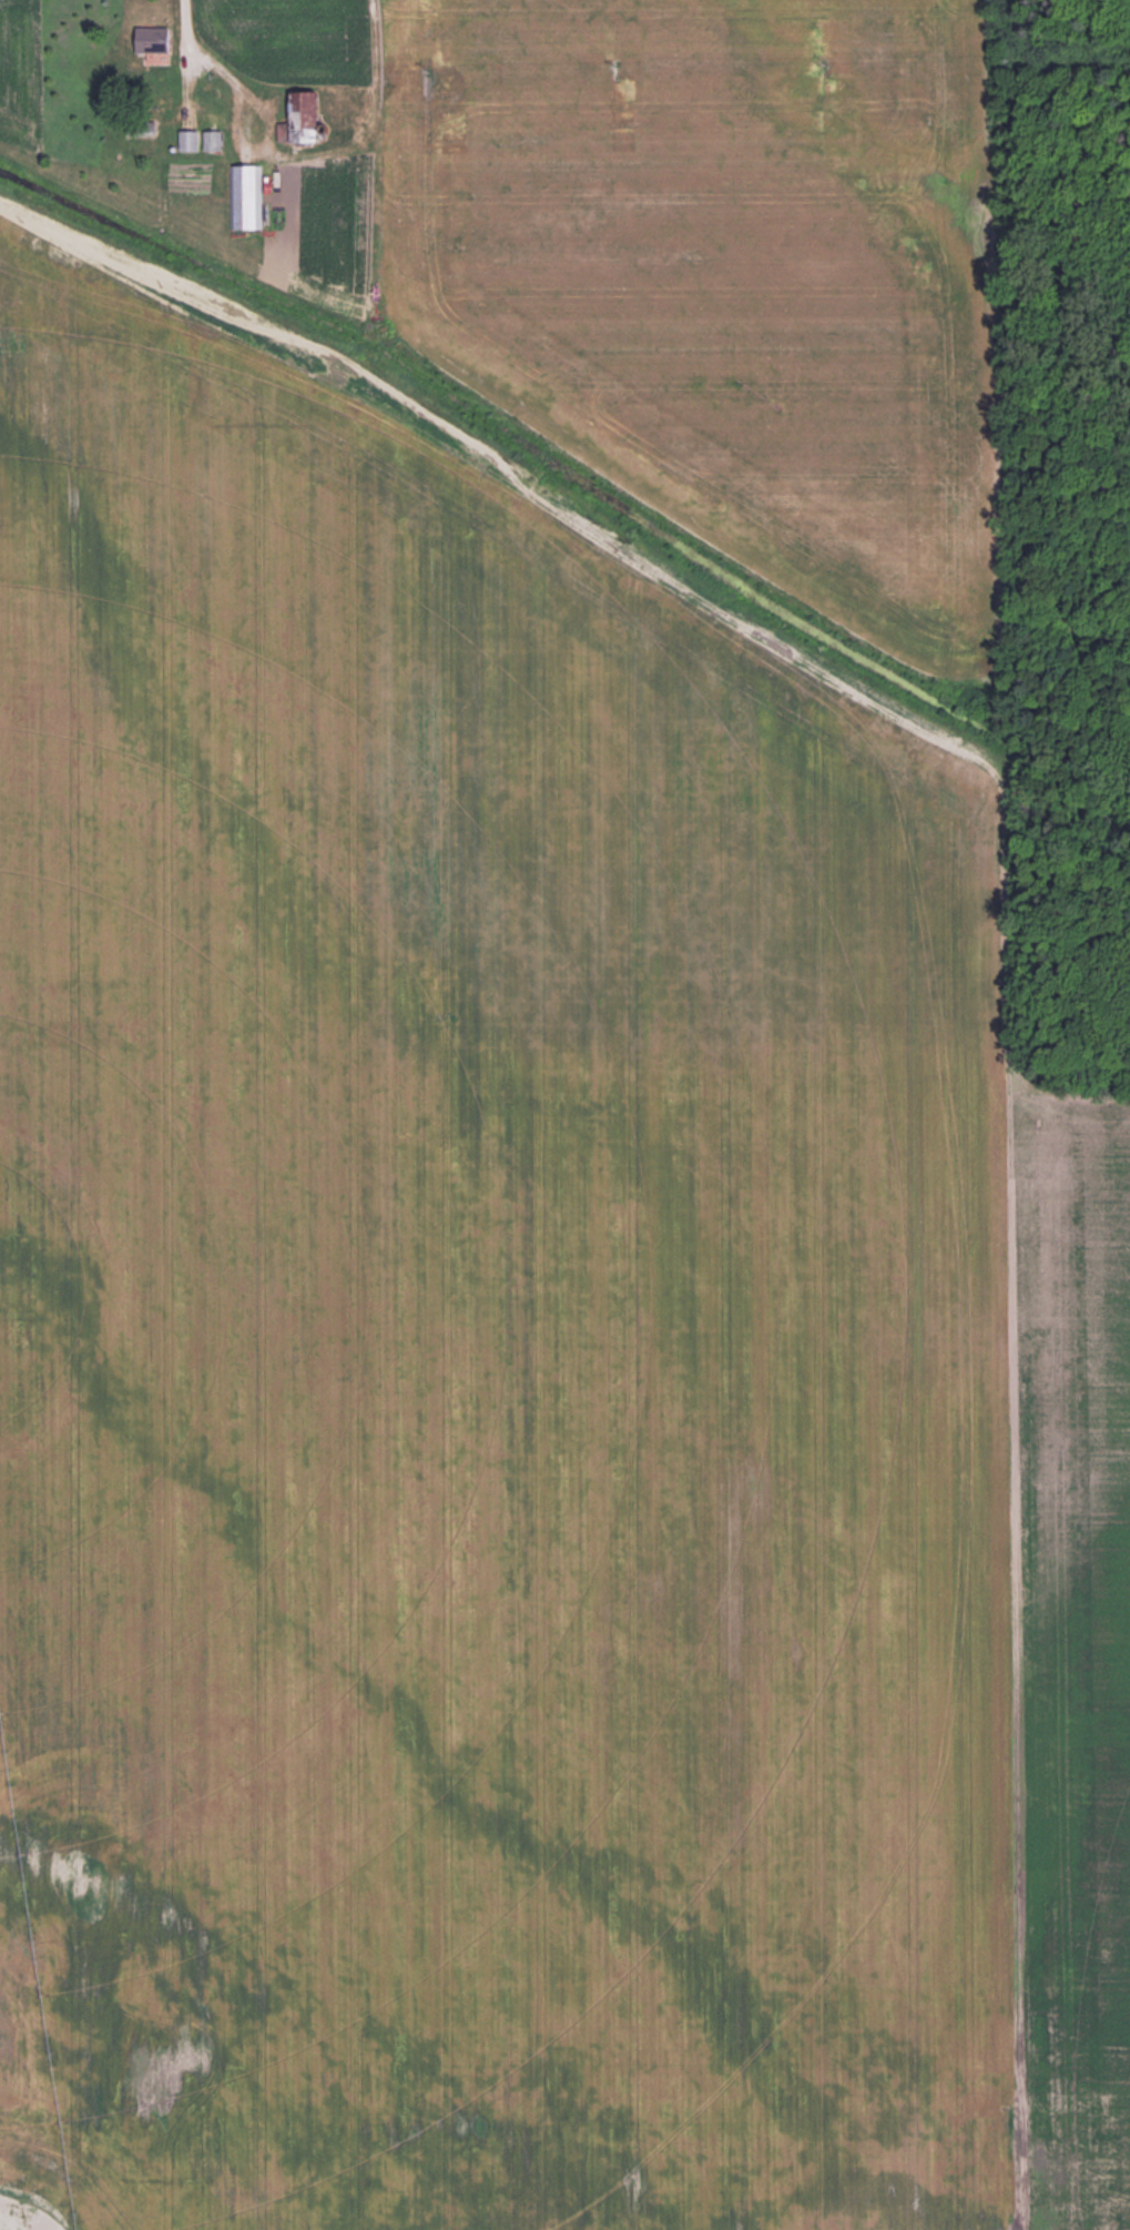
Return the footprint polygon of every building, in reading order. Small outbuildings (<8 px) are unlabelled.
[(160,51),(160,40),(168,40),(169,28),(137,26),(136,50),(160,51)] [(198,130),(180,130),(179,150),(198,150),(198,130)] [(205,149),(220,150),(220,131),(205,130),(205,149)] [(230,229),(258,228),(256,165),(228,166),(230,229)]
